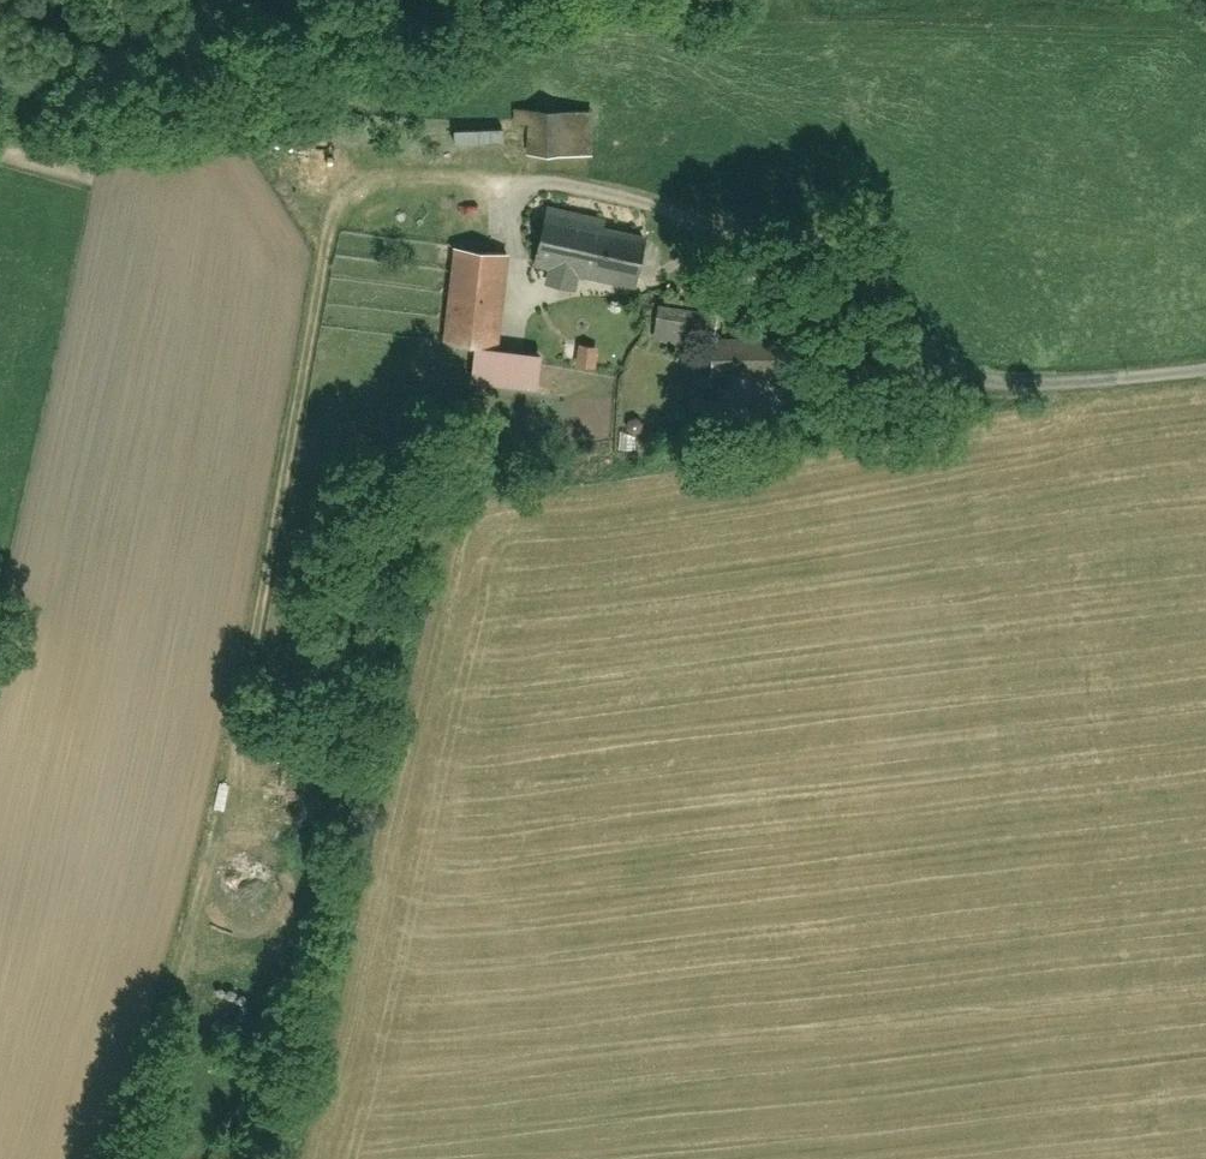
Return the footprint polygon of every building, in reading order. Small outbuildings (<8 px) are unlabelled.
[(545,215),(534,270),(632,289),(643,234),(545,215)] [(449,249),(442,352),(503,356),(510,253),(449,249)] [(664,302),(656,341),(708,352),(717,313),(664,302)]
